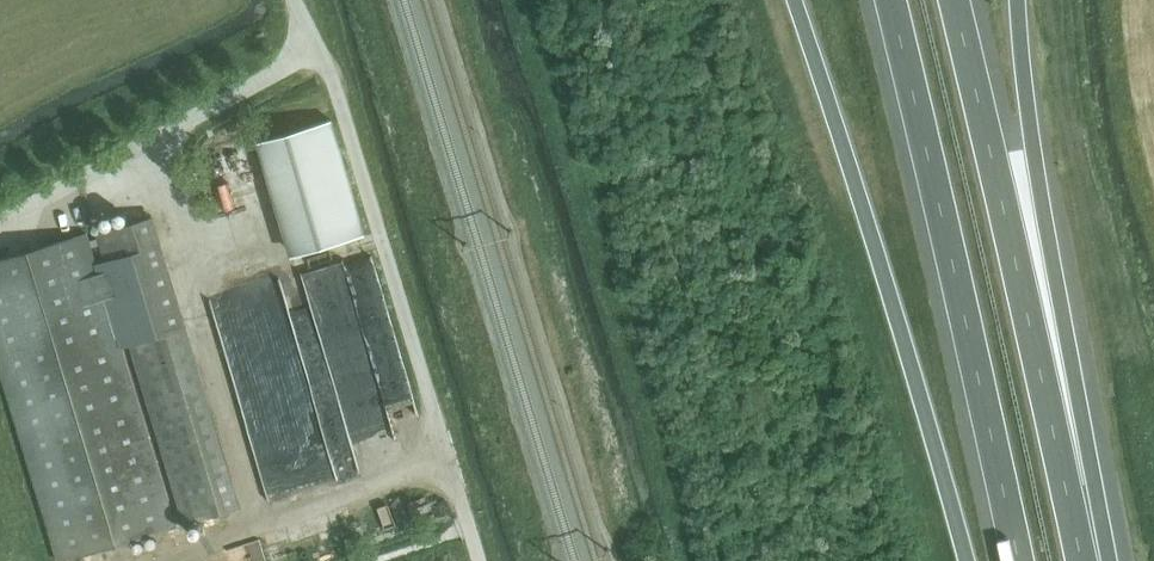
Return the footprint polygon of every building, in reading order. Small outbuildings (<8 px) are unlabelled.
[(291,256),(367,233),(333,118),(257,140),(291,256)] [(100,243),(175,489),(185,522),(231,508),(221,475),(177,329),(185,326),(152,216),(97,233),(99,237),(89,240),(87,232),(0,259),(0,366),(59,560),(176,525),(91,246),(100,243)] [(223,339),(288,330),(282,281),(217,290),(223,339)] [(329,325),(302,332),(337,476),(363,470),(356,440),(370,436),(348,344),(335,347),(329,325)]
